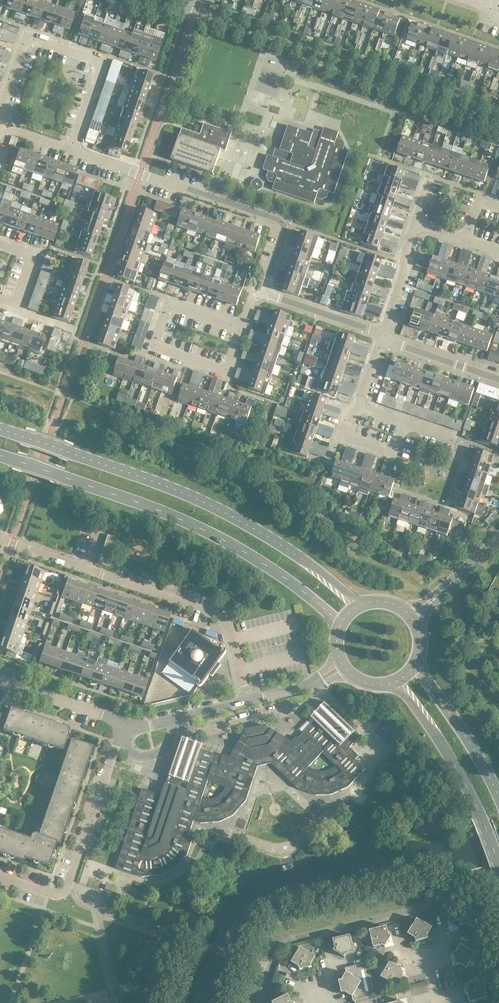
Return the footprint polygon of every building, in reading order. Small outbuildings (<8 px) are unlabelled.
[(0,10),(0,14),(3,15),(6,8),(11,10),(14,0),(3,0),(0,10)] [(11,10),(16,11),(13,19),(18,20),(25,0),(14,0),(11,10)] [(18,20),(23,22),(25,15),(30,16),(36,0),(25,0),(18,20)] [(37,0),(36,0),(30,16),(35,18),(33,25),(37,27),(45,3),(37,0)] [(302,5),(312,8),(315,0),(303,0),(302,5)] [(312,8),(322,12),(326,0),(315,0),(312,8)] [(322,12),(332,15),(338,0),(326,0),(322,12)] [(347,0),(338,0),(332,15),(343,19),(349,1),(347,0)] [(359,4),(349,1),(343,19),(353,22),(359,4)] [(55,6),(45,3),(37,27),(42,28),(44,21),(49,23),(55,6)] [(369,8),(359,4),(353,22),(363,26),(369,8)] [(65,9),(55,6),(49,23),(54,25),(52,32),(57,33),(65,9)] [(379,11),(369,8),(363,26),(373,29),(379,11)] [(75,13),(65,9),(57,33),(61,35),(64,28),(69,30),(75,13)] [(390,14),(379,11),(373,29),(384,33),(390,14)] [(95,15),(85,12),(77,35),(82,36),(80,44),(84,45),(93,21),(95,15)] [(400,18),(390,14),(384,33),(394,36),(396,31),(400,18)] [(161,18),(159,23),(167,26),(169,21),(161,18)] [(102,25),(93,21),(84,45),(89,47),(91,40),(97,41),(102,25)] [(422,26),(412,22),(406,40),(416,44),(422,26)] [(13,39),(15,35),(1,30),(3,24),(0,23),(0,34),(13,39)] [(112,28),(102,25),(97,41),(102,43),(99,50),(104,52),(112,28)] [(433,29),(422,26),(416,44),(426,47),(433,29)] [(122,31),(112,28),(104,52),(108,53),(111,46),(116,48),(122,31)] [(443,33),(433,29),(426,47),(437,51),(443,33)] [(133,30),(131,34),(123,58),(128,60),(130,53),(135,55),(143,33),(133,30)] [(131,34),(122,31),(116,48),(121,50),(119,57),(123,58),(131,34)] [(152,36),(143,33),(135,55),(140,56),(138,63),(143,65),(152,36)] [(453,36),(443,33),(437,51),(447,54),(453,36)] [(0,34),(0,40),(12,44),(13,39),(0,34)] [(162,40),(152,36),(143,65),(147,67),(150,59),(155,61),(161,44),(162,40)] [(463,40),(453,36),(447,54),(457,58),(463,40)] [(474,43),(463,40),(457,58),(467,61),(474,43)] [(484,47),(474,43),(467,61),(478,65),(484,47)] [(494,50),(484,47),(478,65),(488,68),(494,50)] [(494,50),(488,68),(498,72),(498,69),(498,52),(494,50)] [(136,70),(132,80),(149,85),(152,75),(136,70)] [(149,85),(132,80),(129,89),(146,95),(149,85)] [(114,85),(105,81),(101,93),(110,96),(112,91),(114,85)] [(146,95),(129,89),(126,99),(142,105),(146,95)] [(142,105),(126,99),(122,108),(139,114),(142,105)] [(139,114),(122,108),(119,118),(136,124),(139,114)] [(136,124),(119,118),(116,128),(132,134),(136,124)] [(204,123),(202,129),(200,135),(188,131),(182,129),(171,160),(212,174),(213,172),(221,150),(225,152),(231,133),(227,131),(219,129),(216,128),(204,123)] [(280,149),(276,148),(276,149),(279,150),(278,154),(274,152),(272,157),(267,155),(263,169),(266,171),(269,172),(267,178),(269,180),(275,182),(273,186),(272,189),(314,204),(315,201),(316,197),(322,199),(325,197),(327,192),(330,193),(334,194),(348,152),(343,151),(348,137),(338,133),(324,128),(322,132),(313,129),(312,134),(308,132),(288,125),(280,149)] [(132,134),(116,128),(112,137),(129,143),(132,134)] [(397,153),(407,156),(413,139),(403,136),(397,153)] [(129,143),(112,137),(109,147),(109,148),(121,152),(126,153),(129,143)] [(422,142),(413,139),(407,156),(416,159),(422,142)] [(432,146),(422,142),(416,159),(426,163),(432,146)] [(442,149),(432,146),(426,163),(436,166),(442,149)] [(121,152),(109,148),(107,155),(119,159),(121,152)] [(451,152),(442,149),(436,166),(445,169),(451,152)] [(29,153),(19,150),(11,172),(21,176),(23,170),(29,153)] [(461,156),(451,152),(445,169),(455,172),(461,156)] [(38,156),(29,153),(23,170),(32,173),(38,156)] [(48,160),(38,156),(32,173),(42,176),(48,160)] [(470,159),(461,156),(455,172),(465,176),(470,159)] [(480,162),(470,159),(465,176),(474,179),(480,162)] [(57,163),(48,160),(42,176),(52,180),(57,163)] [(490,166),(480,162),(474,179),(484,182),(490,166)] [(67,166),(57,163),(52,180),(61,183),(67,166)] [(77,170),(67,166),(61,183),(71,186),(77,170)] [(388,166),(384,176),(408,184),(410,179),(403,177),(405,171),(388,166)] [(101,182),(79,174),(75,184),(98,192),(101,182)] [(255,188),(259,186),(262,182),(259,176),(255,175),(250,178),(249,182),(251,187),(255,188)] [(408,184),(384,176),(381,185),(398,191),(400,186),(407,188),(408,184)] [(398,191),(381,185),(378,195),(402,203),(403,198),(396,196),(398,191)] [(93,193),(90,203),(107,208),(110,198),(93,193)] [(402,203),(378,195),(374,205),(391,210),(393,205),(400,208),(402,203)] [(2,199),(0,204),(0,223),(4,225),(10,208),(12,202),(2,199)] [(180,209),(157,201),(154,211),(176,218),(180,209)] [(107,208),(90,203),(87,212),(104,218),(107,208)] [(391,210),(374,205),(371,214),(388,220),(391,210)] [(19,211),(10,208),(4,225),(14,228),(19,211)] [(141,209),(137,219),(154,224),(158,214),(141,209)] [(192,213),(183,210),(177,226),(187,230),(192,213)] [(29,215),(19,211),(14,228),(23,231),(29,215)] [(79,220),(83,222),(100,228),(104,218),(87,212),(82,211),(79,220)] [(202,216),(192,213),(187,230),(196,233),(202,216)] [(390,221),(388,220),(371,214),(368,224),(385,230),(386,225),(393,227),(395,222),(390,221)] [(39,218),(29,215),(23,231),(33,235),(39,218)] [(212,220),(202,216),(196,233),(206,236),(212,220)] [(48,221),(39,218),(33,235),(42,238),(48,221)] [(154,224),(137,219),(134,228),(151,234),(154,224)] [(221,223),(212,220),(206,236),(216,240),(221,223)] [(58,225),(48,221),(42,238),(52,241),(58,225)] [(100,228),(83,222),(80,231),(97,237),(100,228)] [(231,226),(221,223),(216,240),(225,243),(231,226)] [(385,230),(368,224),(365,233),(384,240),(388,242),(390,237),(383,235),(385,230)] [(241,229),(231,226),(225,243),(235,246),(241,229)] [(151,234),(134,228),(131,238),(148,244),(151,234)] [(250,233),(241,229),(235,246),(245,250),(250,233)] [(97,237),(80,231),(77,241),(94,247),(97,237)] [(302,232),(298,242),(315,248),(319,238),(302,232)] [(260,236),(250,233),(245,250),(255,253),(260,236)] [(384,240),(365,233),(361,243),(378,249),(380,244),(394,249),(395,244),(388,242),(384,240)] [(148,244),(131,238),(127,248),(144,253),(148,244)] [(94,247),(77,241),(73,251),(90,257),(94,247)] [(315,248),(298,242),(295,252),(312,258),(315,248)] [(331,242),(329,249),(336,252),(339,244),(331,242)] [(144,253),(127,248),(124,257),(141,263),(144,253)] [(341,249),(339,255),(346,258),(348,252),(341,249)] [(312,258),(295,252),(292,262),(309,267),(312,258)] [(432,257),(420,253),(418,259),(430,263),(432,257)] [(365,254),(362,264),(378,270),(382,260),(365,254)] [(141,263),(124,257),(121,267),(138,273),(141,263)] [(442,260),(432,257),(430,263),(428,270),(427,274),(437,277),(442,260)] [(71,258),(68,268),(84,274),(88,264),(71,258)] [(481,258),(476,272),(471,270),(466,287),(475,290),(481,273),(482,271),(483,266),(486,259),(481,258)] [(430,263),(418,259),(416,266),(428,270),(430,263)] [(452,263),(442,260),(437,277),(446,280),(452,263)] [(309,267),(292,262),(288,271),(305,277),(309,267)] [(52,266),(48,264),(43,263),(41,270),(50,273),(52,266)] [(174,266),(164,263),(159,279),(169,283),(174,266)] [(462,267),(452,263),(446,280),(456,284),(462,267)] [(378,270),(362,264),(358,274),(375,279),(378,270)] [(184,269),(174,266),(169,283),(178,286),(184,269)] [(138,273),(121,267),(117,277),(134,283),(138,273)] [(471,270),(462,267),(456,284),(466,287),(471,270)] [(84,274),(68,268),(64,278),(81,284),(84,274)] [(194,273),(184,269),(178,286),(188,289),(194,273)] [(305,277),(288,271),(285,281),(302,287),(305,277)] [(203,276),(194,273),(188,289),(198,293),(203,276)] [(491,277),(481,273),(475,290),(485,293),(491,277)] [(375,279),(358,274),(355,283),(372,289),(375,279)] [(213,279),(203,276),(198,293),(207,296),(213,279)] [(491,277),(485,293),(495,297),(498,284),(498,279),(491,277)] [(81,284),(64,278),(61,288),(78,293),(81,284)] [(223,282),(213,279),(207,296),(217,299),(223,282)] [(302,287),(285,281),(282,291),(299,297),(302,287)] [(232,286),(223,282),(217,299),(226,303),(232,286)] [(372,289),(355,283),(352,293),(369,299),(372,289)] [(422,283),(420,289),(431,293),(433,287),(422,283)] [(118,285),(114,295),(131,301),(135,291),(118,285)] [(242,289),(232,286),(226,303),(236,306),(242,289)] [(78,293),(61,288),(58,297),(74,303),(78,293)] [(369,299),(352,293),(348,303),(365,308),(369,299)] [(131,301),(114,295),(111,305),(128,310),(131,301)] [(74,303),(58,297),(54,307),(71,313),(74,303)] [(147,303),(145,308),(139,328),(136,335),(145,338),(156,307),(147,303)] [(365,308),(348,303),(345,312),(362,318),(365,308)] [(128,310),(111,305),(108,314),(125,320),(128,310)] [(71,313),(54,307),(51,317),(68,323),(71,313)] [(425,312),(415,309),(409,325),(419,329),(425,312)] [(292,316),(275,311),(271,321),(288,326),(292,316)] [(434,315),(425,312),(419,329),(429,332),(434,315)] [(125,320),(108,314),(104,324),(121,330),(125,320)] [(444,318),(434,315),(429,332),(438,335),(444,318)] [(454,322),(444,318),(438,335),(448,339),(454,322)] [(288,326),(271,321),(268,330),(285,336),(288,326)] [(463,325),(454,322),(448,339),(458,342),(463,325)] [(5,324),(0,339),(0,341),(9,344),(15,327),(5,324)] [(121,330),(104,324),(101,334),(118,339),(121,330)] [(473,328),(463,325),(458,342),(467,345),(473,328)] [(25,330),(15,327),(9,344),(19,347),(25,330)] [(63,331),(53,327),(45,350),(48,351),(55,353),(63,331)] [(483,332),(473,328),(467,345),(477,349),(483,332)] [(34,333),(25,330),(19,347),(28,350),(34,333)] [(285,336),(268,330),(265,340),(282,346),(285,336)] [(355,338),(338,332),(335,342),(352,348),(355,338)] [(493,335),(483,332),(477,349),(487,352),(493,335)] [(44,337),(34,333),(28,350),(38,354),(44,337)] [(118,339),(101,334),(98,344),(115,349),(118,339)] [(282,346),(265,340),(262,350),(278,355),(282,346)] [(327,350),(331,352),(348,358),(350,353),(357,355),(359,350),(354,349),(352,348),(335,342),(330,341),(327,350)] [(278,355),(262,350),(258,359),(275,365),(278,355)] [(491,350),(487,360),(498,363),(498,353),(491,350)] [(108,354),(101,352),(97,364),(104,366),(108,354)] [(348,358),(331,352),(328,362),(345,367),(348,358)] [(112,354),(112,356),(110,363),(116,365),(113,375),(123,378),(129,362),(119,358),(120,357),(112,354)] [(307,354),(303,364),(314,368),(318,358),(307,354)] [(275,365),(258,359),(255,369),(272,375),(275,365)] [(138,365),(129,362),(123,378),(133,382),(138,365)] [(345,367),(328,362),(325,371),(342,377),(345,367)] [(406,366),(396,362),(391,379),(400,383),(406,366)] [(36,365),(34,372),(42,375),(44,368),(36,365)] [(148,368),(138,365),(133,382),(142,385),(148,368)] [(416,369),(406,366),(400,383),(410,386),(416,369)] [(158,372),(148,368),(142,385),(152,388),(158,372)] [(272,375),(255,369),(252,379),(269,384),(272,375)] [(426,372),(416,369),(410,386),(420,389),(426,372)] [(342,377),(325,371),(322,381),(338,387),(341,387),(345,389),(347,384),(340,382),(342,377)] [(167,375),(158,372),(152,388),(162,392),(167,375)] [(435,376),(426,372),(420,389),(419,393),(428,396),(430,392),(435,376)] [(177,378),(167,375),(162,392),(171,395),(177,378)] [(445,379),(435,376),(430,392),(439,396),(445,379)] [(218,379),(213,377),(209,391),(213,392),(218,379)] [(191,379),(189,386),(183,385),(177,402),(187,405),(193,388),(194,386),(196,381),(191,379)] [(223,381),(218,379),(213,392),(213,395),(207,411),(216,415),(222,398),(217,396),(220,389),(223,381)] [(269,384),(252,379),(248,389),(265,394),(269,384)] [(455,382),(445,379),(439,396),(449,399),(455,382)] [(338,387),(322,381),(318,391),(335,397),(338,387)] [(464,385),(455,382),(449,399),(458,402),(464,385)] [(479,383),(476,393),(498,401),(498,399),(498,390),(479,383)] [(474,389),(464,385),(458,402),(468,406),(474,389)] [(203,391),(193,388),(187,405),(197,408),(203,391)] [(213,395),(203,391),(197,408),(207,411),(213,395)] [(119,393),(116,401),(124,404),(127,396),(119,393)] [(310,393),(306,403),(323,409),(327,399),(310,393)] [(385,396),(382,405),(389,407),(391,403),(392,398),(385,396)] [(232,401),(222,398),(216,415),(226,418),(232,401)] [(249,399),(247,404),(246,406),(241,404),(236,421),(246,425),(250,412),(252,413),(256,401),(249,399)] [(241,404),(232,401),(226,418),(236,421),(241,404)] [(491,412),(498,415),(498,403),(494,402),(491,412)] [(323,409),(306,403),(303,413),(320,419),(322,414),(329,416),(330,412),(325,410),(323,409)] [(491,412),(487,421),(498,425),(498,415),(491,412)] [(320,419),(303,413),(300,423),(317,429),(320,419)] [(276,420),(274,425),(285,428),(286,425),(284,424),(284,421),(281,420),(280,421),(276,420)] [(487,421),(484,431),(498,436),(498,425),(487,421)] [(319,429),(317,429),(300,423),(297,432),(313,438),(315,433),(322,436),(324,431),(319,429)] [(484,431),(481,441),(498,447),(498,442),(498,436),(484,431)] [(313,438),(297,432),(293,442),(310,448),(313,438)] [(284,449),(290,451),(290,452),(307,458),(309,452),(316,455),(317,450),(312,448),(310,448),(293,442),(287,440),(284,449)] [(478,450),(474,460),(491,466),(495,456),(478,450)] [(353,459),(348,457),(347,462),(346,464),(340,481),(339,485),(348,489),(350,484),(356,467),(351,466),(353,459)] [(491,466),(474,460),(471,469),(488,475),(491,466)] [(330,478),(340,481),(346,464),(336,461),(330,478)] [(363,462),(361,467),(361,469),(356,467),(350,484),(360,488),(365,471),(368,464),(363,462)] [(372,465),(368,464),(365,471),(360,488),(358,492),(368,495),(369,491),(375,474),(370,472),(372,465)] [(382,469),(381,474),(380,476),(375,474),(369,491),(379,494),(387,470),(382,469)] [(488,475),(471,469),(468,479),(485,485),(488,475)] [(392,472),(387,470),(379,494),(389,498),(395,481),(389,479),(392,472)] [(468,479),(466,478),(461,477),(459,481),(466,484),(464,489),(481,494),(485,485),(468,479)] [(481,494),(464,489),(463,494),(456,491),(454,496),(459,498),(461,498),(478,504),(481,494)] [(478,504),(461,498),(458,508),(475,514),(478,504)] [(388,516),(398,520),(404,503),(394,500),(388,516)] [(419,508),(414,506),(408,523),(418,526),(426,503),(421,501),(419,508)] [(404,503),(398,520),(397,525),(406,528),(408,523),(414,506),(404,503)] [(430,504),(426,503),(418,526),(427,530),(433,513),(428,511),(430,504)] [(438,515),(433,513),(427,530),(437,533),(443,516),(443,514),(445,509),(440,508),(438,515)] [(351,510),(348,518),(357,521),(360,513),(351,510)] [(361,515),(359,521),(368,525),(370,519),(361,515)] [(453,520),(443,516),(437,533),(447,536),(448,533),(453,520)] [(465,524),(453,520),(448,533),(460,538),(465,524)] [(118,539),(107,535),(105,541),(116,545),(118,539)] [(116,545),(105,541),(103,546),(115,550),(116,545)] [(115,550),(103,546),(101,552),(113,556),(115,550)] [(389,546),(386,552),(396,556),(398,550),(389,546)] [(113,556),(101,552),(99,557),(111,561),(113,556)] [(419,553),(415,564),(424,567),(428,556),(419,553)] [(111,561),(99,557),(97,563),(109,567),(111,561)] [(44,571),(27,566),(23,576),(40,582),(44,571)] [(40,582),(23,576),(20,586),(37,592),(40,582)] [(77,583),(67,579),(61,597),(71,600),(77,583)] [(88,586),(77,583),(71,600),(82,604),(88,586)] [(37,592),(20,586),(16,597),(33,603),(37,592)] [(98,590),(88,586),(82,604),(92,607),(98,590)] [(108,593),(98,590),(92,607),(102,611),(108,593)] [(118,597),(108,593),(102,611),(112,614),(118,597)] [(33,603),(16,597),(13,607),(30,613),(33,603)] [(128,600),(118,597),(112,614),(122,618),(128,600)] [(139,604),(128,600),(122,618),(133,621),(139,604)] [(149,607),(139,604),(133,621),(143,625),(149,607)] [(30,613),(13,607),(9,617),(26,623),(30,613)] [(159,611),(149,607),(143,625),(153,628),(159,611)] [(170,614),(159,611),(153,628),(164,632),(170,614)] [(26,623),(9,617),(6,627),(23,633),(26,623)] [(23,633),(6,627),(2,638),(19,643),(23,633)] [(170,662),(161,673),(187,692),(195,681),(197,682),(197,683),(197,684),(197,685),(197,686),(198,686),(198,687),(199,687),(200,687),(201,687),(201,686),(202,686),(225,653),(226,653),(226,652),(226,651),(226,650),(225,650),(225,649),(224,649),(224,648),(223,648),(222,648),(222,649),(221,649),(217,647),(193,630),(170,662)] [(2,638),(0,644),(0,649),(7,651),(16,654),(19,643),(2,638)] [(55,648),(44,644),(38,662),(49,666),(55,648)] [(65,652),(55,648),(49,666),(59,669),(65,652)] [(75,655),(65,652),(59,669),(69,673),(75,655)] [(86,659),(75,655),(69,673),(80,676),(86,659)] [(98,657),(96,662),(90,680),(100,683),(106,666),(108,661),(98,657)] [(96,662),(86,659),(80,676),(90,680),(96,662)] [(116,669),(106,666),(100,683),(110,687),(116,669)] [(127,673),(116,669),(110,687),(121,690),(127,673)] [(137,676),(127,673),(121,690),(131,694),(137,676)] [(147,680),(137,676),(131,694),(141,697),(147,680)] [(349,748),(360,736),(324,702),(310,717),(314,721),(301,735),(298,738),(296,736),(287,746),(284,744),(280,742),(284,737),(265,725),(255,727),(264,765),(271,763),(297,788),(315,795),(330,795),(348,787),(365,769),(355,760),(358,756),(349,748)] [(10,708),(6,719),(2,730),(18,735),(19,733),(24,734),(23,737),(32,740),(40,718),(25,713),(25,712),(24,713),(20,711),(20,710),(19,711),(10,708)] [(55,723),(40,718),(32,740),(42,743),(43,741),(47,742),(47,745),(62,750),(70,729),(60,725),(61,724),(60,724),(60,725),(55,724),(55,723),(55,722),(55,723)] [(220,822),(233,815),(235,814),(246,801),(257,766),(264,765),(255,727),(246,730),(234,749),(239,752),(237,756),(236,759),(223,754),(222,757),(200,749),(202,743),(182,737),(180,741),(166,783),(165,783),(161,795),(198,807),(193,821),(200,823),(220,822)] [(93,747),(71,739),(62,764),(84,771),(89,758),(93,747)] [(84,771),(62,764),(54,788),(76,795),(84,771)] [(76,795),(54,788),(46,812),(68,819),(76,795)] [(198,807),(161,795),(142,788),(130,824),(115,868),(142,877),(161,876),(174,869),(187,854),(193,838),(188,836),(193,821),(198,807)] [(46,812),(38,835),(38,836),(56,842),(59,843),(68,819),(46,812)] [(29,839),(0,829),(0,830),(0,853),(3,854),(4,851),(8,853),(7,856),(23,861),(24,858),(31,839),(29,839)] [(31,835),(29,839),(31,839),(24,858),(48,866),(56,842),(38,836),(38,835),(34,833),(31,835)] [(464,907),(447,911),(449,920),(448,923),(458,929),(460,926),(468,924),(464,907)] [(417,919),(408,934),(415,938),(416,941),(428,939),(427,935),(432,928),(417,919)] [(389,935),(387,926),(369,930),(374,947),(382,945),(385,947),(391,936),(389,935)] [(354,952),(350,935),(333,939),(335,948),(333,951),(344,957),(346,954),(354,952)] [(467,969),(476,954),(461,944),(456,952),(453,953),(456,965),(459,964),(467,969)] [(300,947),(291,962),(299,967),(300,970),(312,967),(311,964),(316,956),(301,947),(300,947)] [(400,978),(403,978),(400,966),(397,966),(390,962),(381,977),(396,986),(400,978)] [(352,997),(354,1001),(375,996),(367,963),(345,968),(346,973),(342,980),(338,981),(341,993),(344,992),(352,997)] [(487,998),(482,981),(474,983),(471,982),(465,992),(467,994),(470,1002),(487,998)] [(375,996),(377,1002),(403,1002),(398,999),(395,991),(375,996)] [(272,1002),(294,1002),(292,1002),(288,994),(272,1002)]
